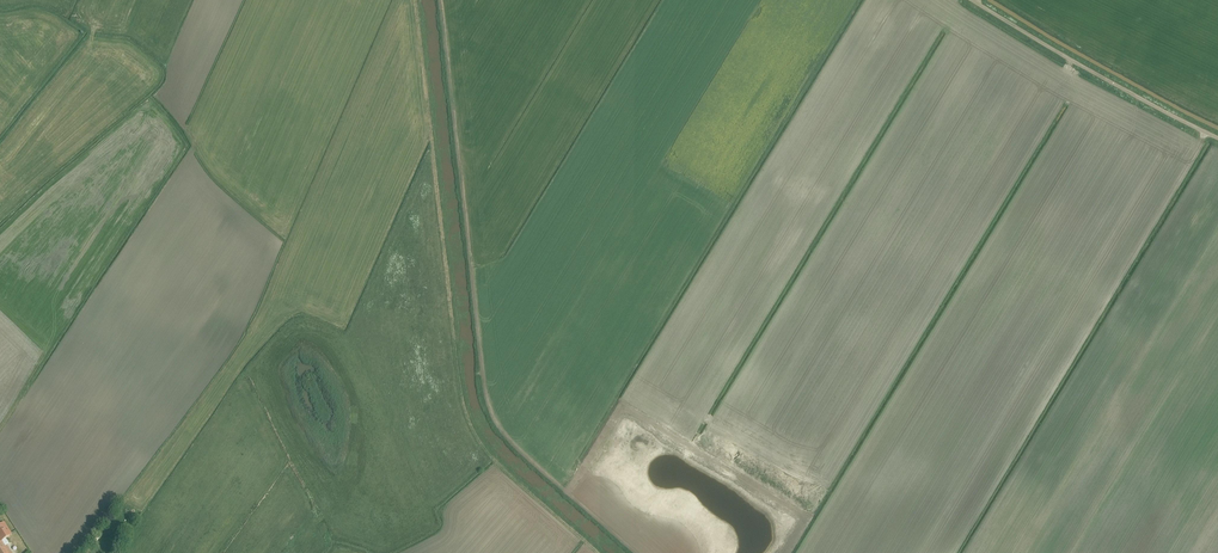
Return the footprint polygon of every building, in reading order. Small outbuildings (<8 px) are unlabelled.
[(0,538),(0,552),(10,552),(3,541),(14,535),(6,522),(0,526),(0,537),(0,538)]
